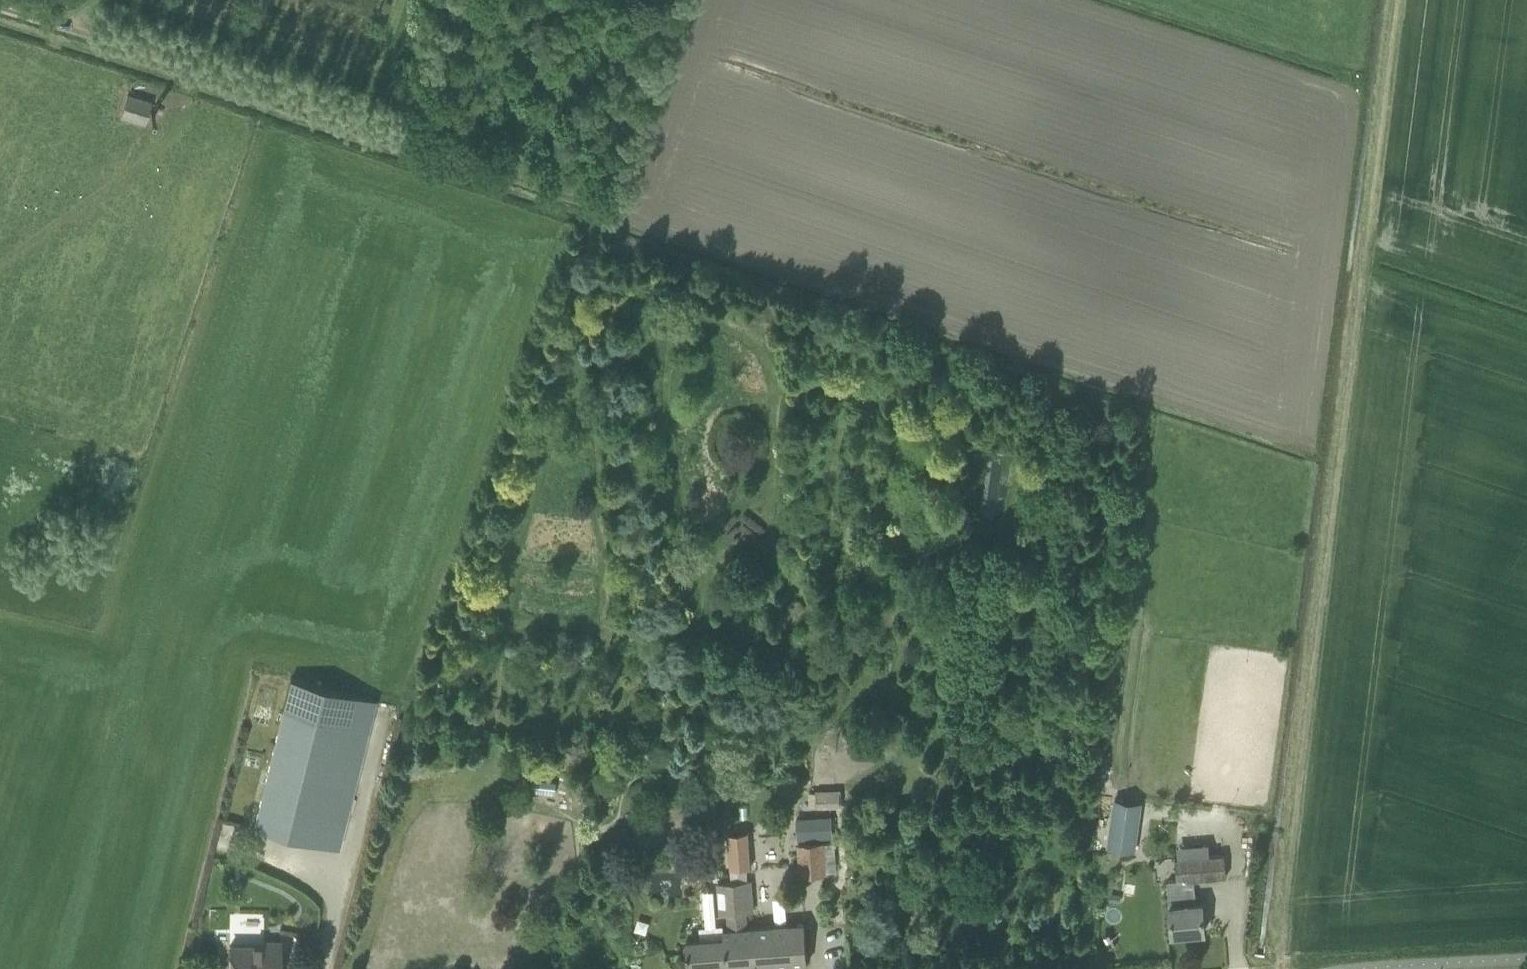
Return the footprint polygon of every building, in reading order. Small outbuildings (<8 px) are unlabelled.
[(127,94),(121,115),(145,123),(152,102),(127,94)] [(253,827),(339,848),(376,698),(290,676),(253,827)] [(537,777),(535,800),(557,803),(560,780),(537,777)] [(638,809),(627,812),(629,821),(641,817),(638,809)] [(832,837),(830,813),(798,816),(799,840),(832,837)] [(1140,821),(1111,818),(1107,849),(1136,853),(1140,821)] [(748,832),(728,833),(730,869),(747,867),(751,867),(748,832)] [(799,874),(827,871),(824,841),(796,844),(799,874)] [(720,872),(719,855),(706,856),(707,873),(720,872)] [(1227,877),(1225,855),(1173,859),(1175,881),(1167,881),(1172,933),(1205,930),(1202,903),(1195,904),(1193,880),(1227,877)] [(726,968),(807,962),(805,921),(747,927),(746,911),(755,910),(752,878),(720,881),(723,913),(727,913),(728,930),(723,930),(724,935),(685,939),(688,965),(726,962),(726,968)] [(230,968),(280,968),(281,941),(266,941),(266,946),(231,945),(230,968)]
